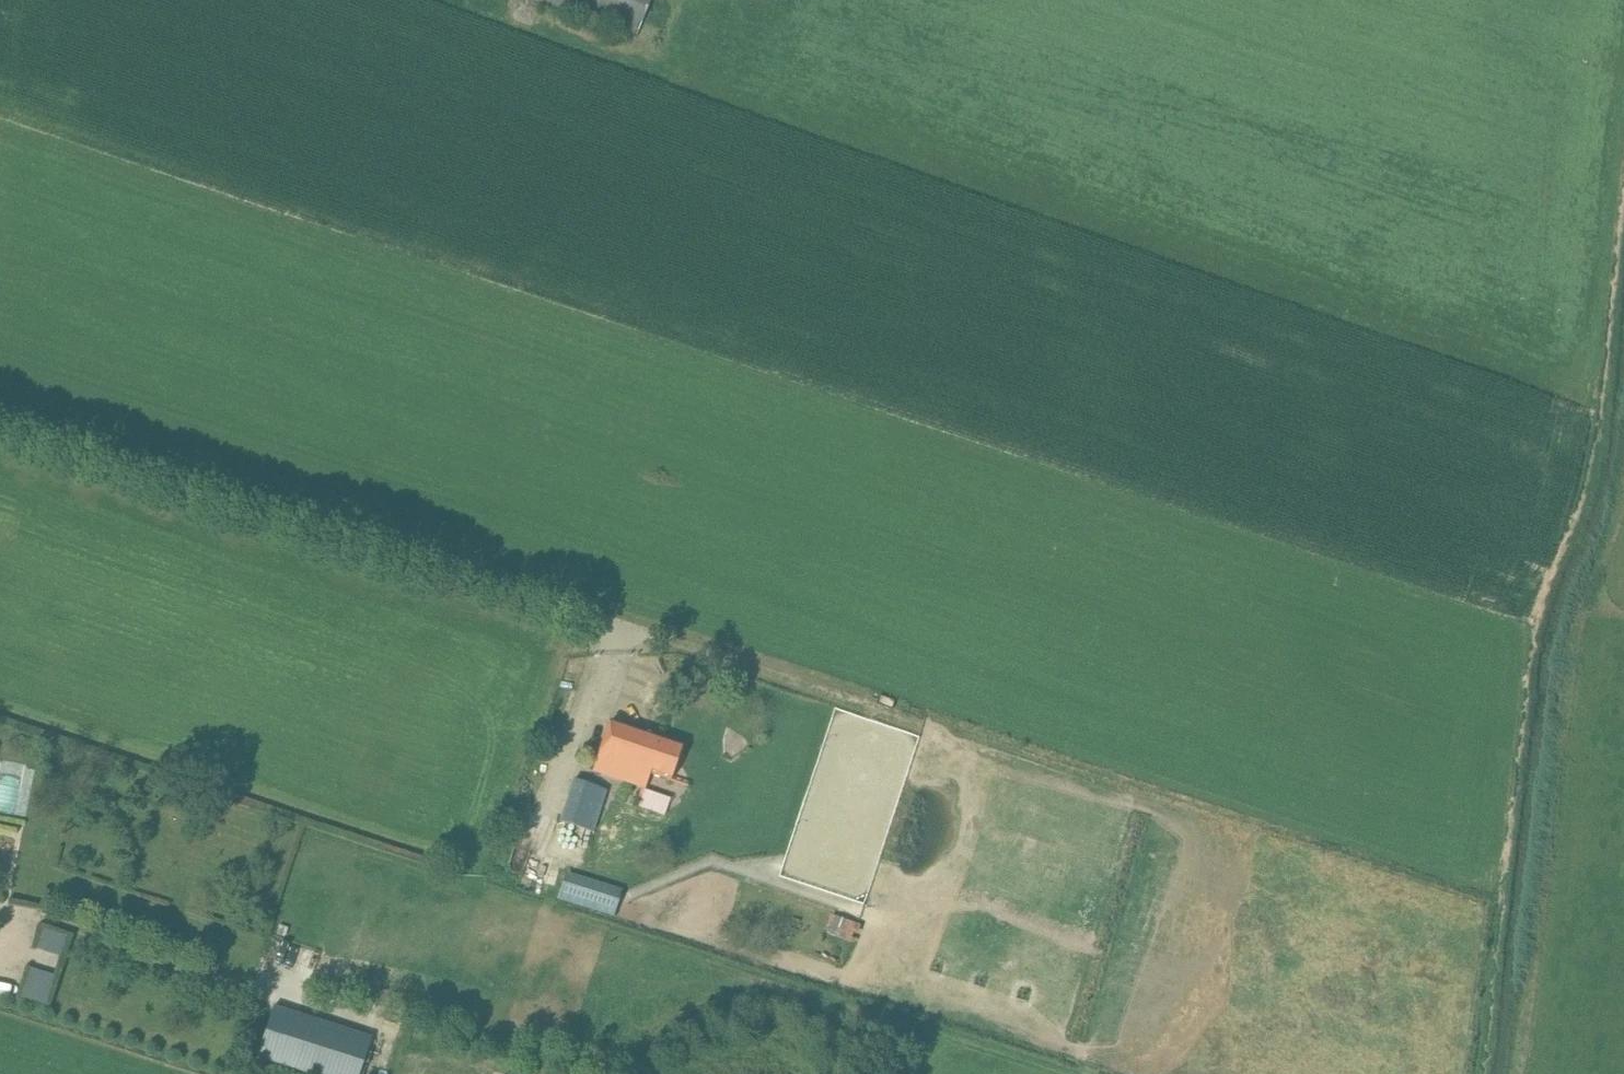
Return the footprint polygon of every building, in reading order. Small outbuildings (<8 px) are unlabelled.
[(651,0),(538,0),(538,1),(636,39),(651,0)] [(682,745),(611,721),(594,772),(645,789),(651,773),(670,779),(682,745)] [(572,778),(559,820),(594,830),(607,789),(572,778)] [(619,899),(565,882),(560,899),(613,916),(619,899)] [(826,933),(855,944),(862,925),(833,914),(826,933)] [(35,946),(61,955),(69,931),(43,922),(35,946)] [(30,966),(21,996),(44,1003),(53,972),(30,966)] [(258,1058),(308,1073),(359,1073),(370,1039),(274,1008),(258,1058)]
